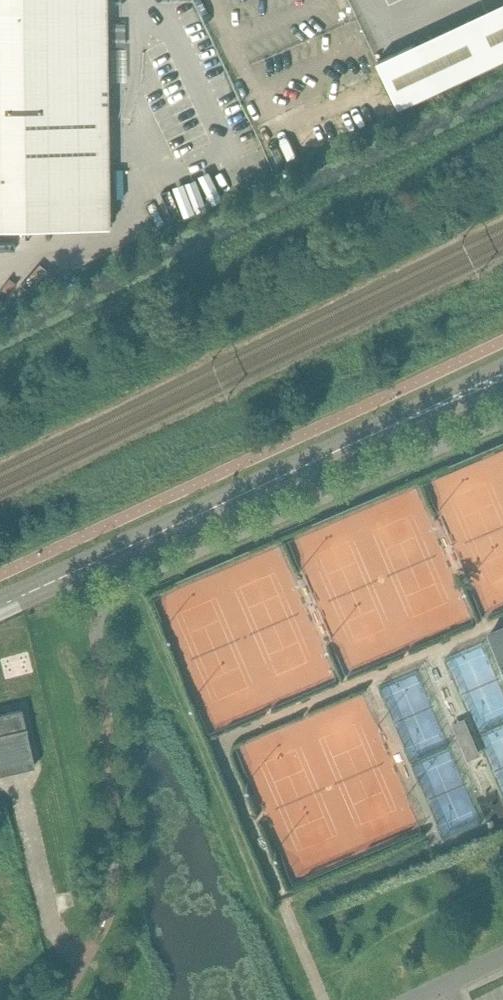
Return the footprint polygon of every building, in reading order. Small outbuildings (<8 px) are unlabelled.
[(107,226),(105,96),(104,0),(0,0),(0,228),(107,226)] [(414,44),(377,61),(399,108),(436,91),(414,44)] [(490,634),(502,664),(502,629),(490,634)] [(21,708),(0,712),(0,774),(34,766),(21,708)]
